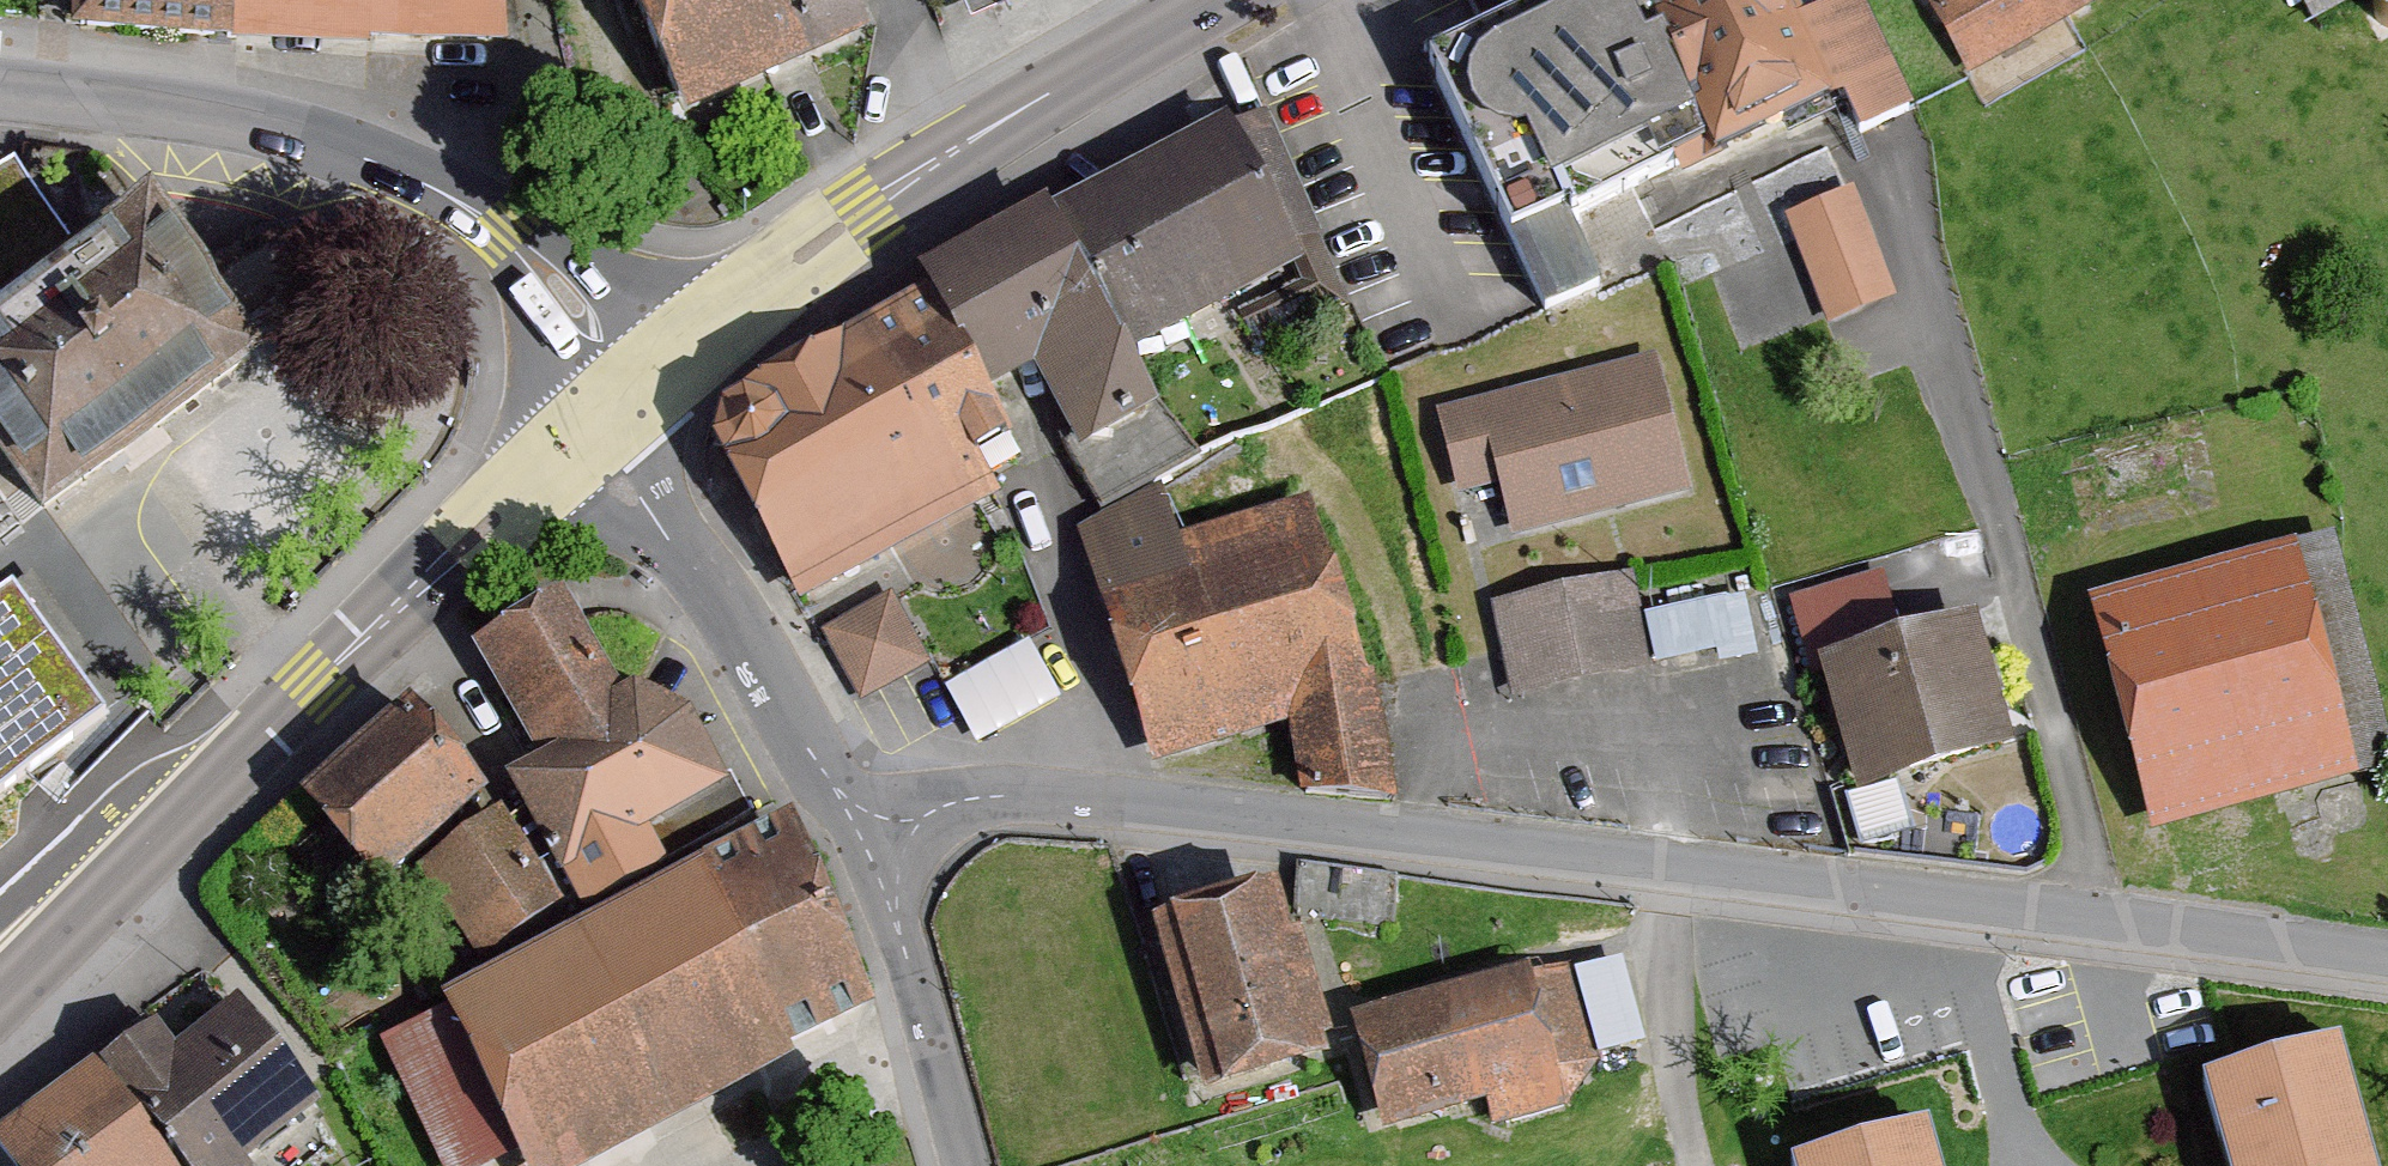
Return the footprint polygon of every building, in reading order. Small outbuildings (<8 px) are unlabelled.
[(197,0),(47,0),(47,45),(197,59),(197,0)] [(469,58),(469,0),(197,0),(197,59),(469,58)] [(658,136),(840,47),(817,0),(591,0),(658,136)] [(954,30),(1012,0),(939,0),(954,30)] [(1399,73),(1500,265),(1814,101),(1834,140),(1885,113),(1826,0),(1540,0),(1399,73)] [(1962,85),(2082,12),(2075,0),(1928,0),(1915,8),(1962,85)] [(2295,39),(2360,0),(2272,0),(2295,39)] [(1031,229),(1112,365),(1279,266),(1198,131),(1031,229)] [(1855,187),(1786,216),(1832,325),(1901,296),(1855,187)] [(14,534),(224,372),(100,213),(0,290),(0,516),(14,534)] [(1138,409),(1112,365),(1031,229),(888,314),(947,413),(1006,377),(1055,459),(1138,409)] [(888,314),(676,440),(789,620),(967,510),(941,469),(971,450),(947,413),(888,314)] [(1493,542),(1668,496),(1634,365),(1419,422),(1440,504),(1480,494),(1493,542)] [(1130,771),(1270,732),(1281,800),(1381,811),(1349,657),(1324,658),(1282,510),(1162,544),(1150,502),(1061,527),(1130,771)] [(2085,609),(2155,838),(2356,777),(2285,548),(2085,609)] [(1745,594),(1738,559),(1641,577),(1648,612),(1745,594)] [(1621,589),(1481,621),(1502,711),(1733,657),(1720,604),(1629,625),(1621,589)] [(709,795),(664,726),(601,698),(539,604),(457,656),(525,760),(487,785),(557,893),(709,795)] [(814,641),(851,707),(914,672),(877,606),(814,641)] [(80,735),(0,625),(0,793),(80,735)] [(1800,674),(1836,793),(1985,749),(1949,630),(1800,674)] [(950,685),(981,741),(1063,695),(1031,640),(950,685)] [(267,812),(351,899),(452,801),(368,715),(267,812)] [(398,884),(462,960),(534,900),(470,824),(398,884)] [(750,836),(414,1019),(494,1165),(573,1165),(849,1016),(750,836)] [(1120,940),(1180,1117),(1304,1075),(1243,898),(1120,940)] [(1332,1042),(1372,1155),(1590,1078),(1549,965),(1332,1042)] [(122,1033),(0,1132),(0,1165),(232,1165),(290,1118),(206,1015),(146,1064),(122,1033)] [(2309,1054),(2177,1096),(2199,1165),(2345,1165),(2309,1054)] [(1887,1143),(1813,1165),(1895,1165),(1887,1143)]
